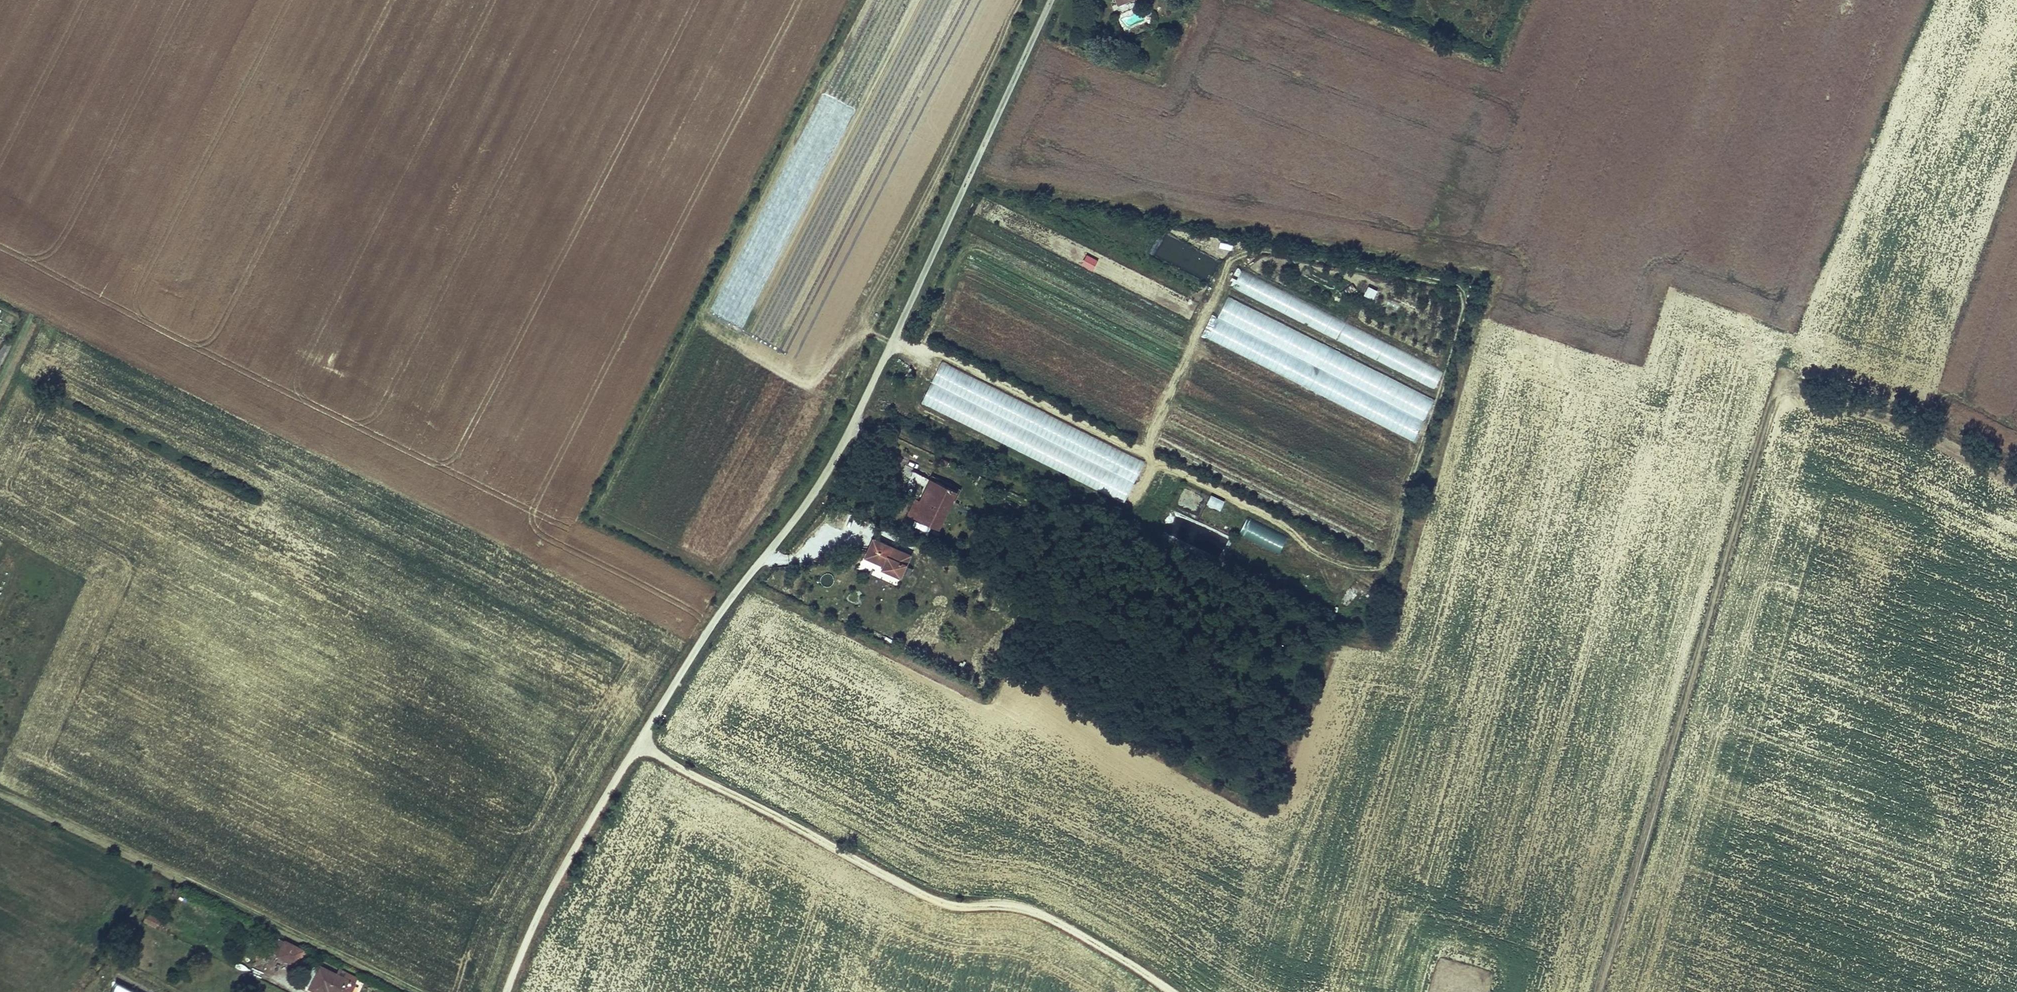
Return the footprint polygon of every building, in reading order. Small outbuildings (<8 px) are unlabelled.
[(1240,274),(1231,292),(1436,386),(1445,367),(1240,274)] [(1374,300),(1378,290),(1369,286),(1365,296),(1374,300)] [(1226,300),(1206,343),(1417,438),(1436,395),(1226,300)] [(927,380),(916,406),(1128,501),(1147,457),(938,364),(930,381),(927,380)] [(1187,377),(1199,383),(1204,373),(1192,367),(1187,377)] [(911,515),(914,517),(918,508),(924,511),(937,481),(931,478),(921,501),(918,500),(911,515)] [(941,529),(959,491),(937,481),(924,511),(918,508),(914,517),(941,529)] [(1212,495),(1207,505),(1221,511),(1225,501),(1212,495)] [(1242,538),(1281,554),(1288,536),(1249,519),(1242,538)] [(912,557),(876,540),(868,557),(886,566),(884,570),(902,579),(912,557)] [(829,572),(821,578),(827,587),(836,580),(829,572)] [(1348,588),(1341,605),(1349,609),(1356,591),(1348,588)] [(152,915),(149,923),(160,928),(164,920),(152,915)] [(306,952),(288,942),(280,957),(298,967),(306,952)] [(359,983),(325,965),(313,988),(320,991),(335,991),(336,989),(341,991),(355,991),(359,983)]
